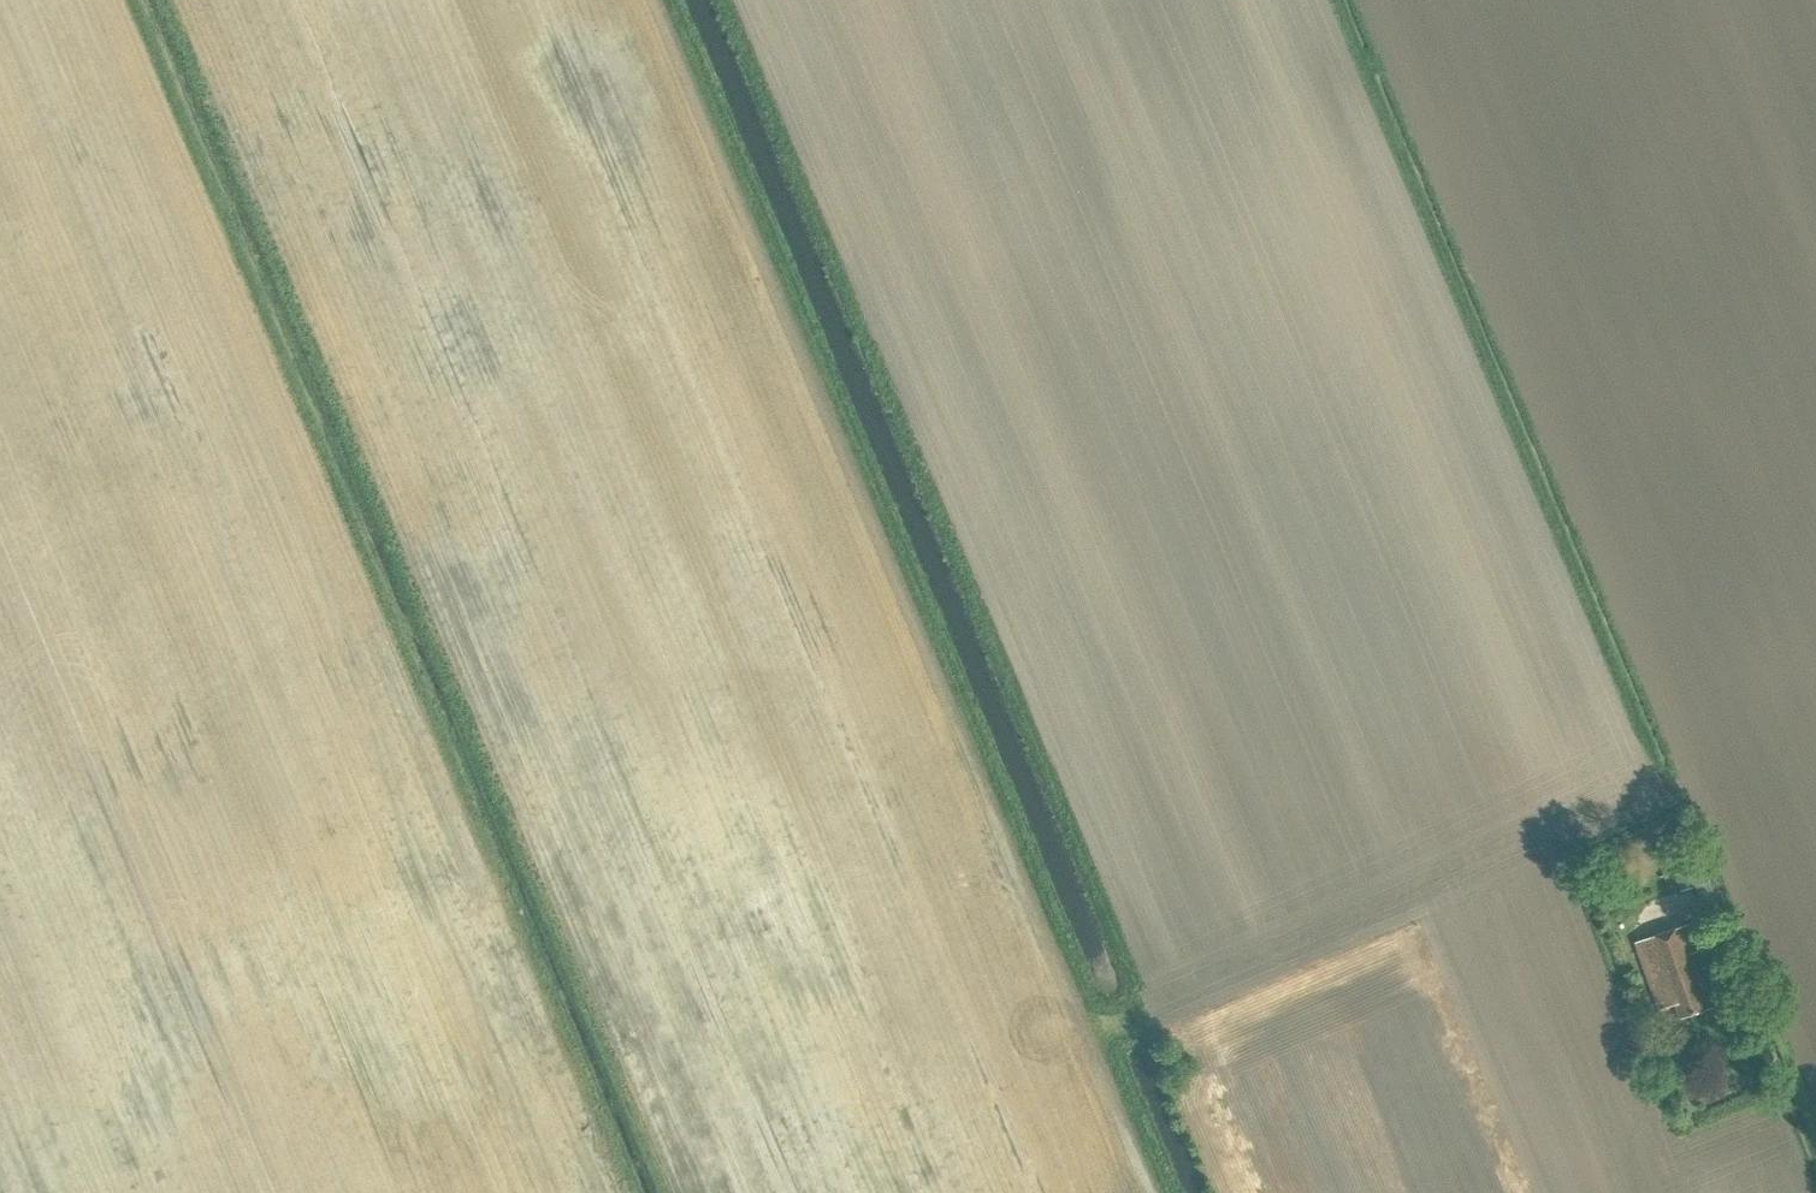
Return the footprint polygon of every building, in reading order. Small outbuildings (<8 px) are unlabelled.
[(1694,951),(1700,949),(1691,922),(1637,941),(1661,1008),(1678,1002),(1683,1017),(1719,1005),(1706,966),(1700,968),(1694,951)]
